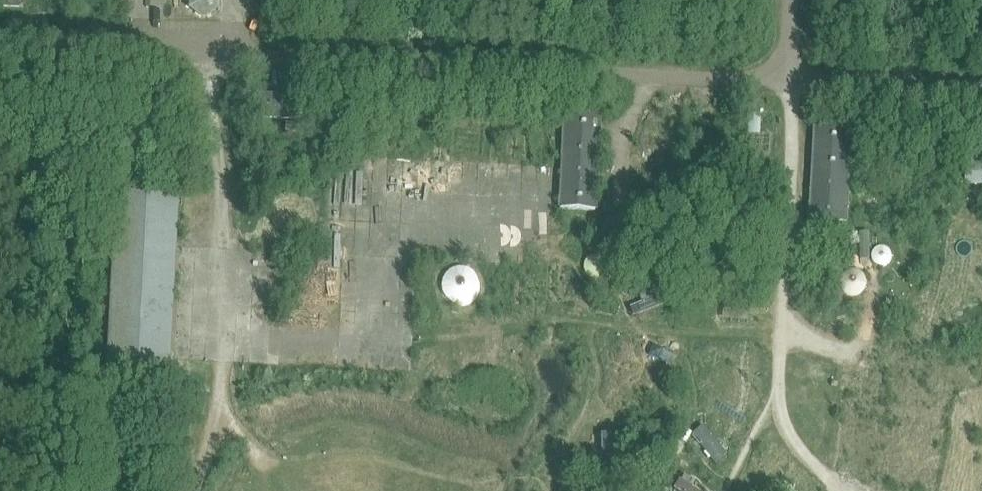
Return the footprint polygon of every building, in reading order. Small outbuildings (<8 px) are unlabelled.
[(19,10),(20,0),(0,0),(0,9),(19,10)] [(189,10),(202,19),(217,11),(218,0),(190,0),(189,10)] [(294,98),(262,96),(261,118),(293,120),(294,98)] [(558,209),(597,212),(602,118),(564,116),(558,209)] [(814,128),(809,217),(809,222),(847,225),(852,131),(814,128)] [(170,370),(171,370),(179,199),(116,196),(107,367),(170,370)] [(876,266),(880,267),(885,266),(888,264),(891,261),(891,256),(890,252),(888,249),(884,247),(880,247),(876,248),(872,251),(871,255),(871,259),(873,263),(876,266)] [(587,277),(592,279),(597,280),(602,278),(606,274),(608,270),(608,264),(605,260),(601,256),(596,255),(591,256),(587,259),(584,263),(583,268),(584,273),(587,277)] [(441,294),(445,300),(451,305),(458,307),(465,306),(471,303),(476,298),(479,291),(479,284),(476,277),(472,272),(465,269),(458,268),(451,270),(445,274),(442,280),(440,287),(441,294)] [(845,294),(850,296),(856,296),(860,294),(864,290),(866,285),(866,280),(864,275),(860,272),(855,270),(850,270),(845,272),(841,276),(839,280),(839,286),(841,291),(845,294)] [(630,309),(634,318),(667,304),(663,295),(630,309)] [(726,456),(701,428),(691,437),(716,465),(726,456)] [(677,490),(697,490),(691,488),(694,483),(684,476),(681,481),(679,480),(674,489),(677,490)]
